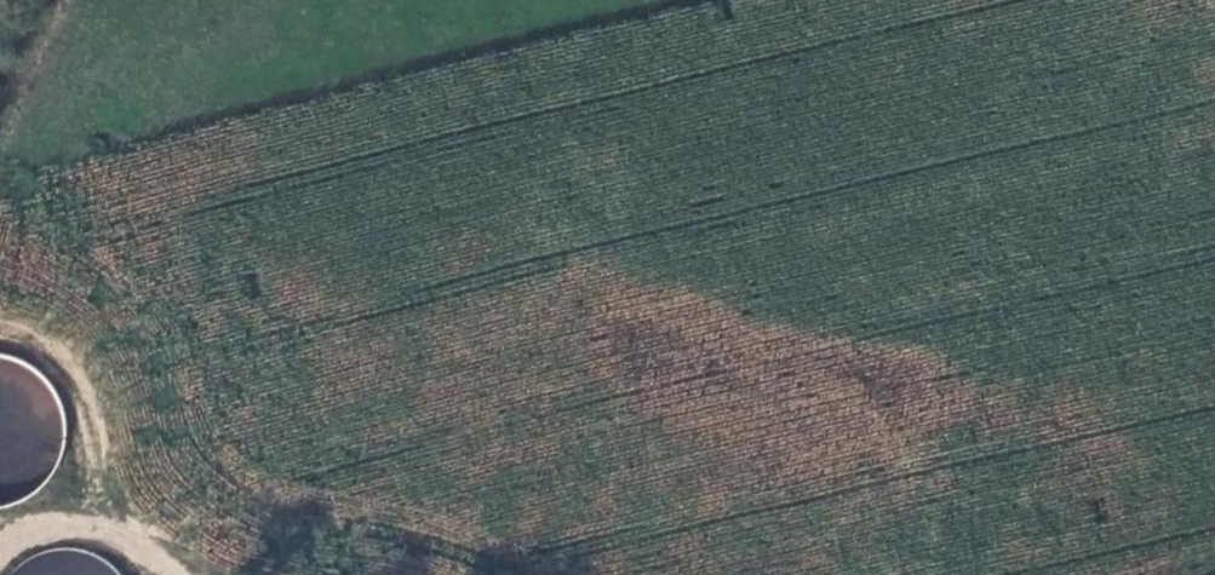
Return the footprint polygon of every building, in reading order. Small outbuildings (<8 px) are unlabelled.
[(34,516),(79,395),(35,379),(37,374),(0,361),(0,504),(34,516)]
